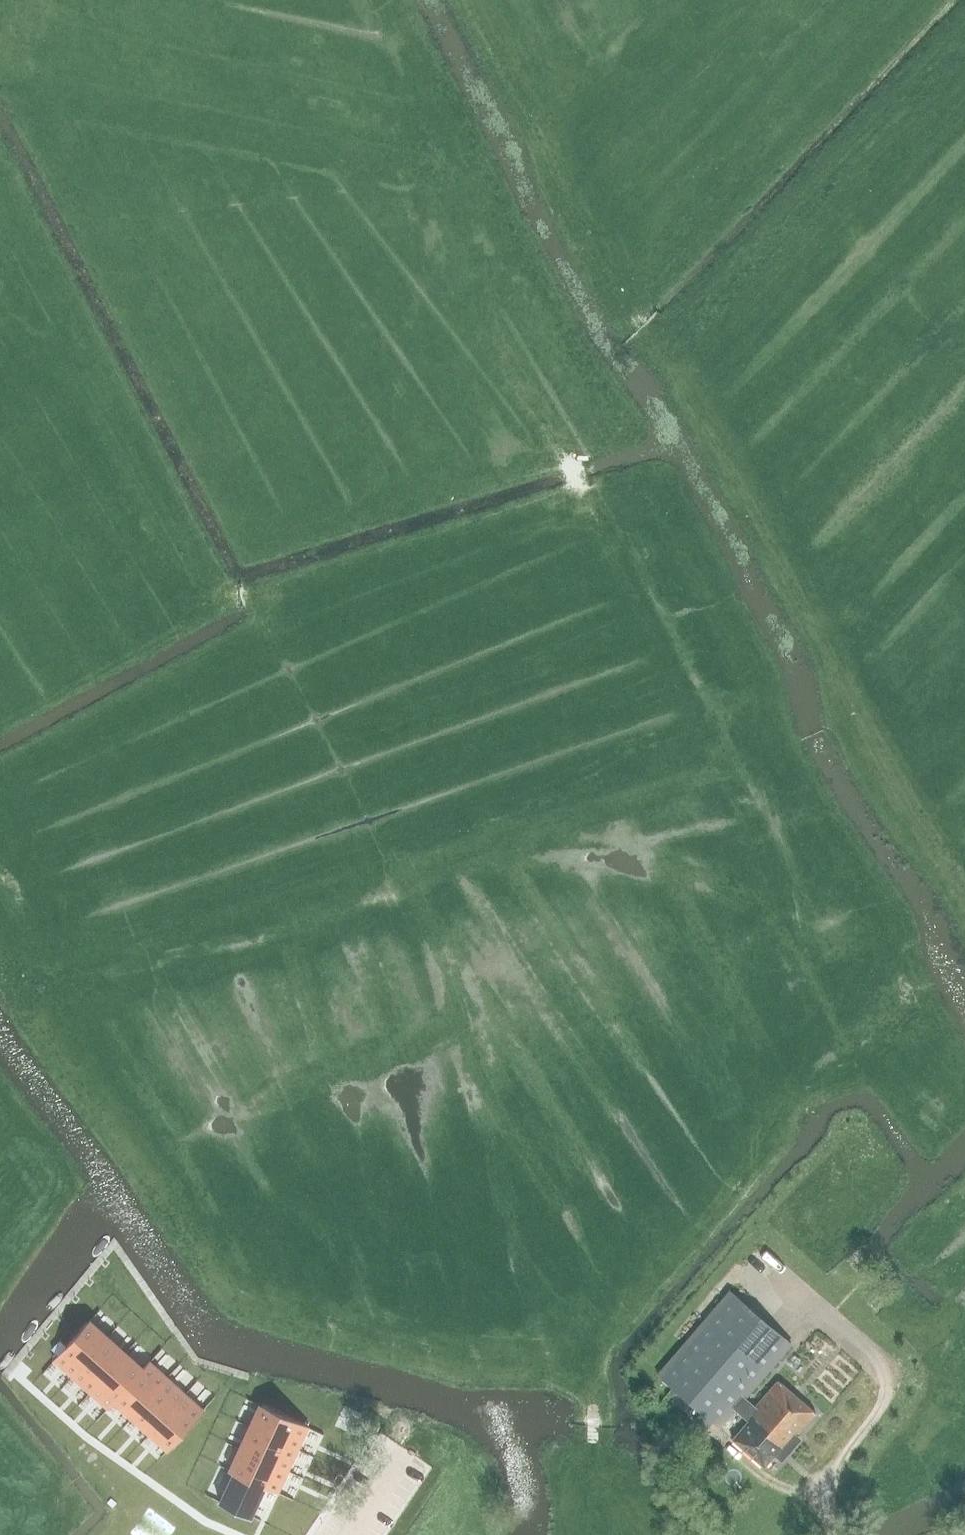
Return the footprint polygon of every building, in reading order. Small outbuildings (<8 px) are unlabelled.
[(657,1374),(720,1428),(735,1410),(748,1421),(732,1439),(764,1467),(781,1447),(787,1453),(799,1439),(796,1437),(816,1414),(779,1381),(755,1407),(745,1398),(792,1345),(729,1291),(657,1374)] [(58,1354),(54,1359),(72,1375),(106,1338),(87,1321),(65,1346),(58,1354)] [(106,1338),(72,1375),(90,1391),(123,1354),(106,1338)] [(58,1354),(65,1346),(60,1341),(52,1349),(58,1354)] [(123,1354),(90,1391),(108,1408),(117,1398),(125,1389),(124,1388),(141,1369),(123,1354)] [(125,1389),(117,1398),(134,1414),(168,1376),(149,1360),(141,1369),(124,1388),(125,1389)] [(168,1376),(134,1414),(152,1430),(186,1393),(168,1376)] [(186,1393),(152,1430),(170,1446),(204,1409),(186,1393)] [(263,1407),(253,1429),(299,1450),(309,1428),(263,1407)] [(253,1429),(243,1451),(288,1472),(299,1450),(253,1429)] [(243,1451),(232,1473),(234,1474),(263,1487),(278,1494),(288,1472),(243,1451)] [(234,1474),(220,1504),(249,1517),(263,1487),(234,1474)]
